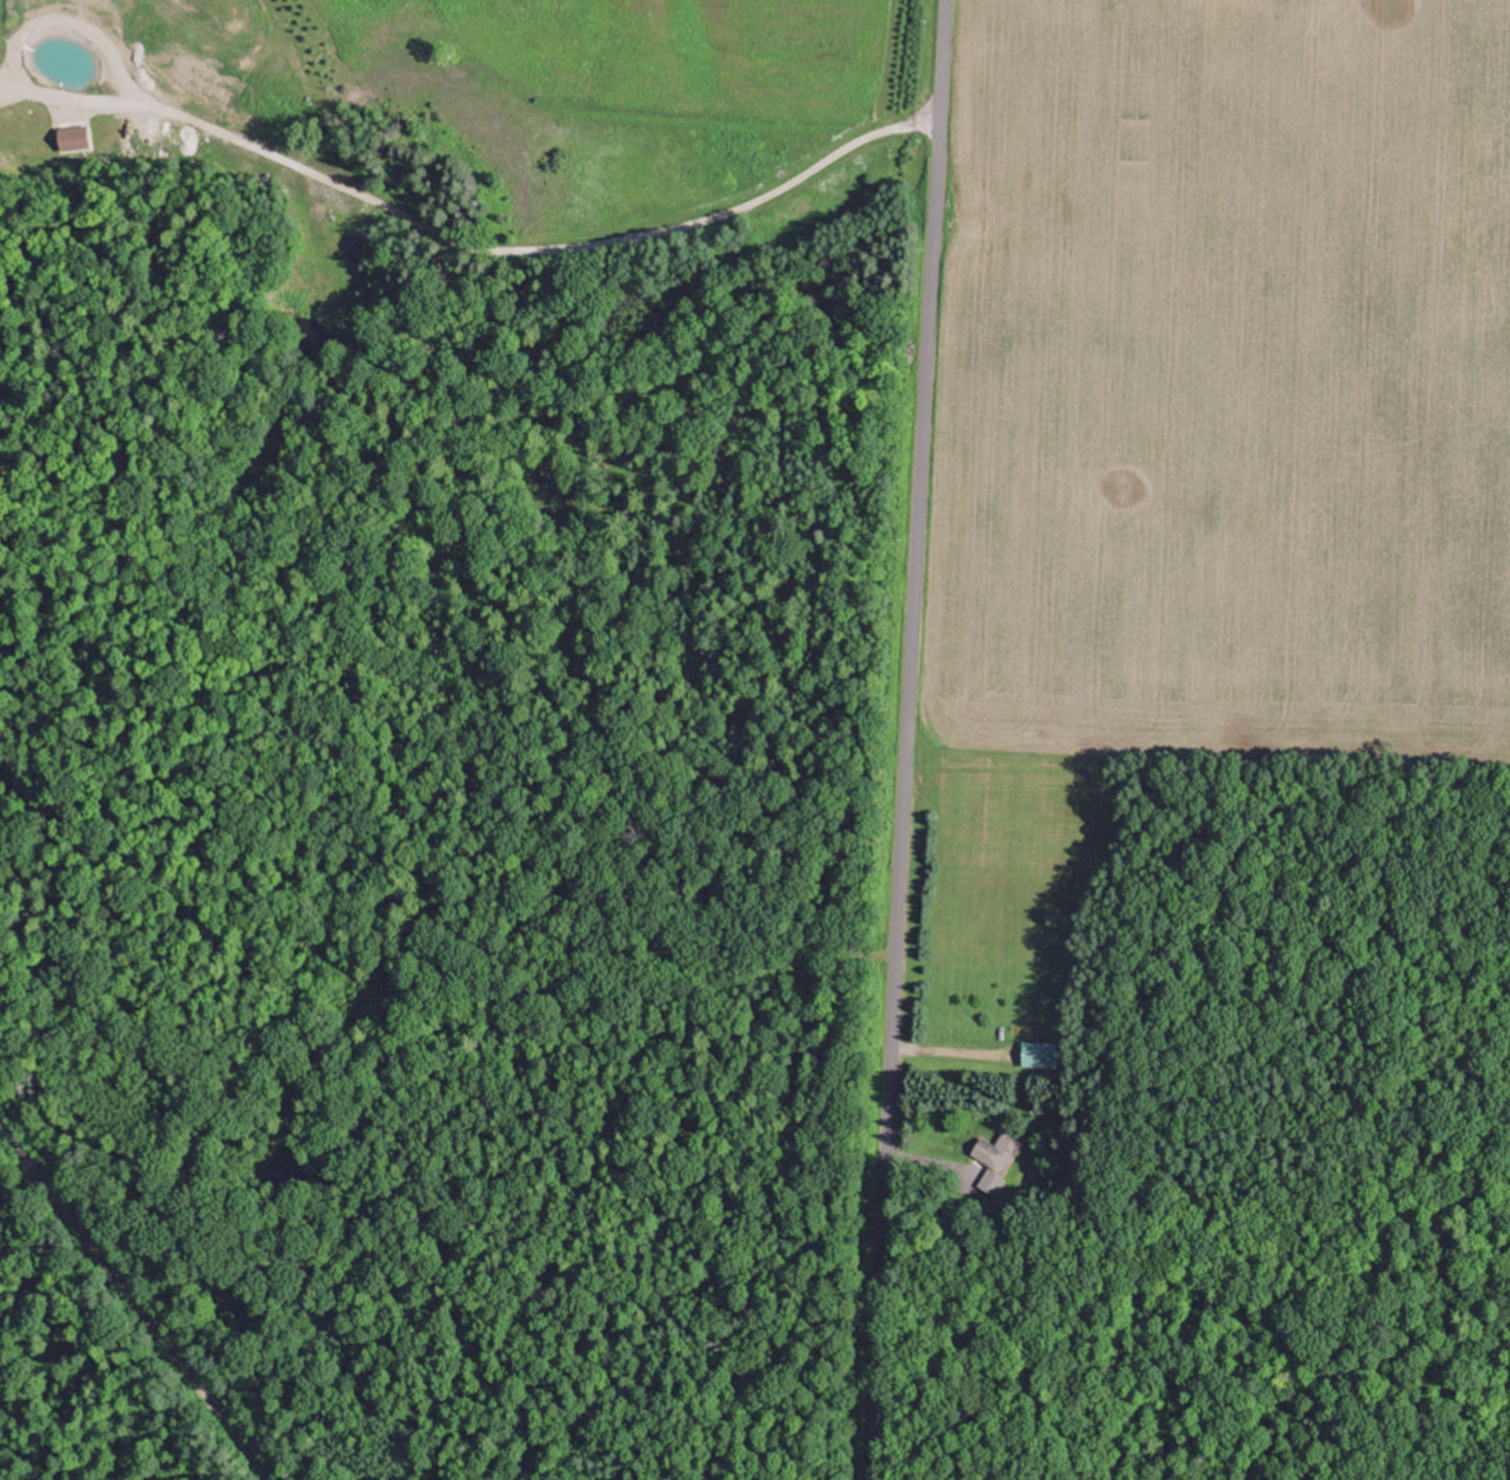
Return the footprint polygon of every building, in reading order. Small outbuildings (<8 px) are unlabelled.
[(1019,1041),(1019,1067),(1053,1067),(1053,1041),(1019,1041)] [(993,1145),(978,1136),(968,1154),(1000,1173),(1020,1141),(1001,1130),(993,1145)] [(980,1179),(981,1189),(994,1189),(993,1178),(980,1179)]
